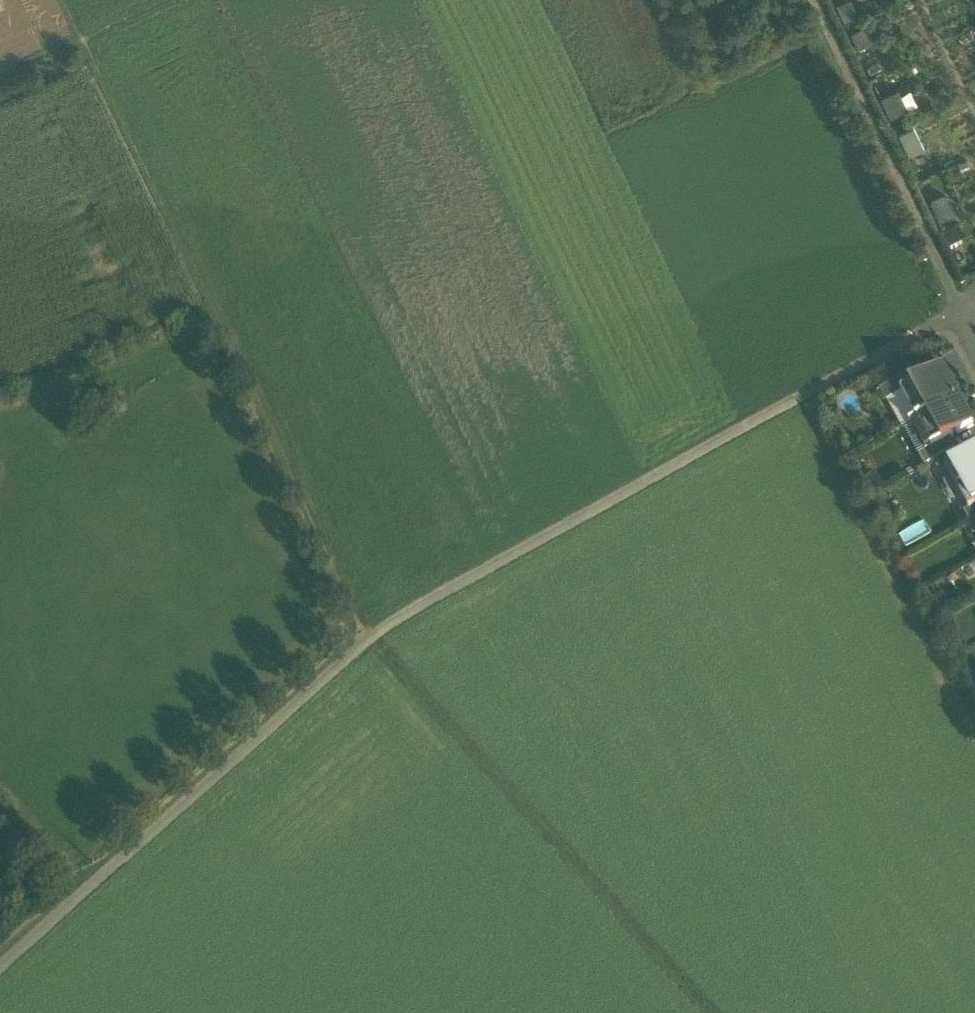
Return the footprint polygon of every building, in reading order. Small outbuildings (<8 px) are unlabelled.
[(853,16),(845,1),(838,5),(845,20),(853,16)] [(859,30),(851,34),(858,48),(866,45),(859,30)] [(897,91),(880,99),(889,117),(900,112),(898,107),(904,104),(897,91)] [(912,128),(899,135),(907,151),(915,147),(912,141),(917,139),(912,128)] [(943,198),(932,202),(939,220),(950,215),(943,198)] [(956,226),(944,232),(952,249),(958,246),(955,240),(961,237),(956,226)] [(918,384),(901,393),(901,394),(917,421),(959,398),(943,370),(918,384)] [(912,373),(881,390),(887,402),(901,394),(901,393),(918,384),(912,373)] [(959,398),(917,421),(931,448),(932,449),(951,439),(974,426),(959,398)] [(951,439),(932,449),(931,448),(919,455),(925,466),(936,461),(957,449),(951,439)] [(957,449),(936,461),(942,472),(947,470),(946,469),(963,460),(957,449)] [(963,460),(946,469),(947,470),(958,490),(974,480),(974,453),(963,460)] [(958,490),(969,510),(969,511),(974,508),(974,480),(958,490)] [(969,511),(969,510),(964,512),(971,524),(974,522),(974,508),(969,511)]
